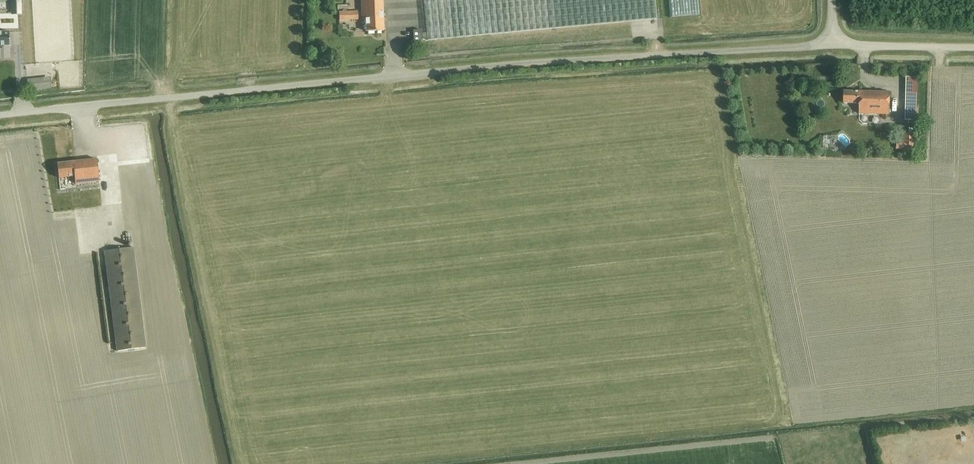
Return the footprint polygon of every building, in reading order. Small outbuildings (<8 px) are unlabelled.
[(20,0),(12,0),(12,10),(20,10),(20,0)] [(361,20),(366,20),(366,32),(382,32),(382,19),(383,19),(382,0),(361,0),(361,20)] [(427,40),(656,19),(655,0),(423,0),(427,40)] [(338,13),(339,22),(357,21),(357,12),(338,13)] [(412,31),(413,42),(421,41),(420,30),(412,31)] [(10,45),(10,33),(0,33),(0,45),(10,45)] [(28,82),(28,90),(50,88),(50,80),(28,82)] [(859,114),(889,115),(889,93),(843,92),(843,104),(859,105),(859,114)] [(904,121),(915,121),(916,94),(905,94),(904,121)] [(73,162),(57,164),(58,178),(74,176),(75,184),(99,181),(96,159),(73,162)] [(88,196),(90,208),(108,206),(106,194),(88,196)] [(104,251),(117,351),(145,348),(133,247),(104,251)]
